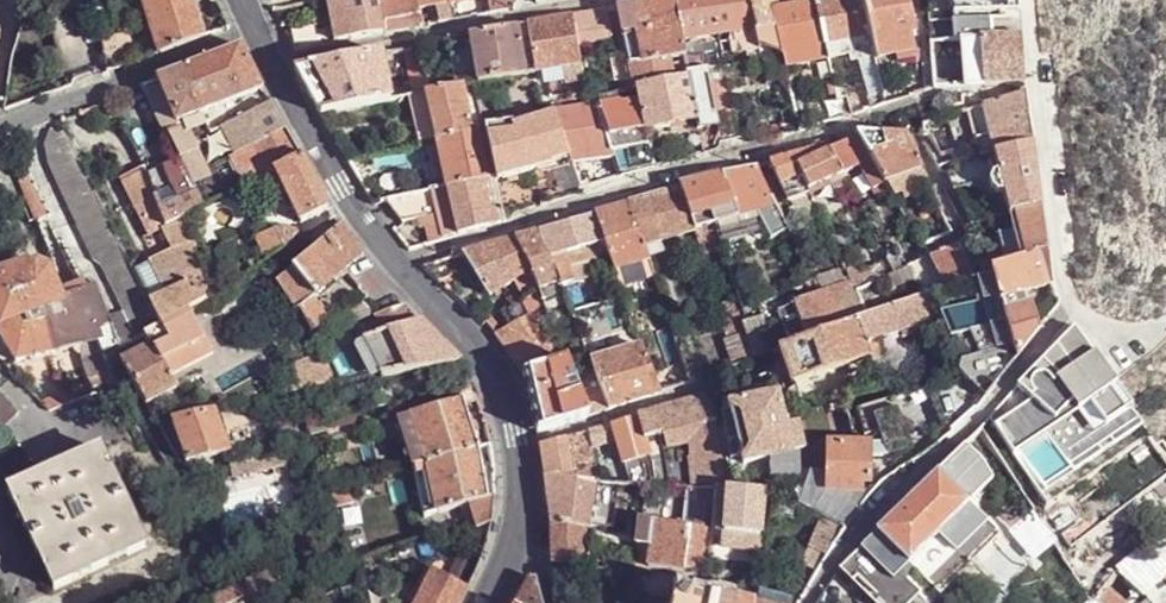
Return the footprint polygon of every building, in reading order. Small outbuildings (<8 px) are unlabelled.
[(162,56),(207,37),(194,0),(143,0),(162,56)] [(332,24),(338,45),(351,41),(342,0),(328,0),(332,24)] [(351,41),(386,34),(385,24),(418,17),(418,10),(416,0),(342,0),(351,41)] [(418,10),(424,8),(436,6),(450,3),(449,0),(416,0),(418,10)] [(487,2),(489,15),(512,9),(510,0),(486,0),(487,2)] [(644,65),(672,61),(686,58),(683,43),(675,0),(653,0),(633,4),(644,65)] [(683,43),(716,36),(720,35),(755,28),(749,0),(675,0),(683,43)] [(777,25),(773,9),(772,0),(749,0),(755,28),(777,25)] [(816,0),(811,0),(791,5),(785,7),(773,9),(777,25),(783,57),(827,45),(816,0)] [(870,34),(860,0),(816,0),(827,45),(870,34)] [(913,33),(918,32),(909,0),(860,0),(870,34),(873,49),(874,55),(875,60),(897,56),(918,51),(913,33)] [(955,16),(1021,10),(1020,0),(954,0),(955,16)] [(436,6),(440,24),(453,21),(450,9),(450,3),(436,6)] [(633,4),(619,8),(628,54),(633,82),(634,89),(640,88),(690,78),(690,75),(686,61),(680,69),(675,70),(672,61),(644,65),(633,4)] [(573,17),(578,46),(612,39),(613,36),(608,9),(573,17)] [(418,17),(385,24),(386,34),(421,28),(418,17)] [(573,17),(530,24),(532,35),(534,52),(538,72),(569,67),(581,64),(578,46),(573,17)] [(320,48),(338,45),(332,24),(315,27),(320,48)] [(520,37),(532,35),(530,24),(518,26),(520,37)] [(138,26),(104,33),(112,73),(138,64),(137,57),(144,55),(138,26)] [(471,36),(479,83),(524,75),(526,74),(523,54),(520,37),(518,26),(471,36)] [(320,48),(315,27),(291,32),(295,53),(320,48)] [(720,35),(724,55),(750,51),(759,49),(755,28),(720,35)] [(870,34),(827,45),(830,57),(831,59),(859,51),(860,58),(874,55),(873,49),(870,34)] [(982,38),(984,84),(1027,81),(1023,34),(982,38)] [(453,48),(460,87),(463,86),(474,85),(479,83),(471,36),(456,39),(457,47),(453,48)] [(716,36),(683,43),(686,58),(686,61),(690,75),(708,71),(710,71),(708,54),(718,52),(716,36)] [(982,38),(966,39),(969,69),(970,86),(984,84),(982,38)] [(786,69),(830,57),(827,45),(783,57),(786,69)] [(163,77),(178,123),(187,120),(266,89),(242,48),(163,77)] [(759,49),(750,51),(753,63),(757,63),(763,62),(759,49)] [(918,51),(897,56),(899,61),(919,56),(918,51)] [(523,54),(526,74),(537,73),(538,72),(534,52),(523,54)] [(321,114),(392,100),(391,95),(383,54),(295,70),(321,114)] [(617,85),(633,82),(628,54),(613,57),(617,85)] [(874,55),(860,58),(868,85),(876,83),(880,82),(875,60),(874,55)] [(412,80),(428,76),(424,56),(408,59),(412,80)] [(730,59),(720,61),(721,69),(731,67),(730,59)] [(746,65),(748,75),(759,73),(757,63),(753,63),(746,65)] [(569,67),(571,80),(584,78),(581,64),(569,67)] [(748,75),(746,65),(731,67),(721,69),(710,71),(708,71),(710,81),(717,80),(748,75)] [(969,69),(942,72),(942,79),(943,89),(970,86),(969,69)] [(717,126),(710,81),(708,71),(690,75),(690,78),(697,121),(700,129),(717,126)] [(191,152),(199,147),(191,128),(187,120),(178,123),(163,77),(143,83),(145,86),(146,86),(180,156),(191,152)] [(690,78),(640,88),(642,101),(647,130),(697,121),(690,78)] [(935,89),(943,89),(942,79),(935,79),(935,89)] [(710,81),(717,126),(724,125),(722,112),(723,111),(721,101),(723,100),(720,85),(718,86),(717,80),(710,81)] [(873,109),(885,105),(880,82),(876,83),(878,96),(870,97),(873,109)] [(870,97),(878,96),(876,83),(868,85),(870,97)] [(468,108),(463,86),(460,87),(431,93),(427,94),(438,140),(472,133),(468,108)] [(266,89),(187,120),(191,128),(202,124),(206,134),(242,119),(274,104),(266,89)] [(596,97),(599,106),(620,102),(620,105),(632,103),(629,91),(596,97)] [(1027,91),(985,104),(995,152),(1034,141),(1027,91)] [(427,94),(409,97),(411,102),(419,144),(438,140),(427,94)] [(599,106),(596,97),(588,98),(580,100),(582,110),(599,106)] [(116,108),(112,100),(94,107),(98,113),(102,117),(106,118),(109,119),(112,118),(114,117),(118,113),(116,108)] [(599,106),(612,153),(614,159),(619,177),(653,168),(650,146),(628,150),(625,135),(647,130),(642,101),(632,103),(620,105),(620,102),(599,106)] [(242,119),(255,144),(287,128),(274,104),(242,119)] [(557,115),(562,114),(561,104),(554,105),(557,115)] [(479,105),(468,108),(472,133),(484,131),(484,129),(482,118),(479,105)] [(612,153),(599,106),(582,110),(562,114),(557,115),(572,160),(575,160),(612,153)] [(796,110),(779,115),(781,127),(779,128),(781,135),(782,137),(799,131),(796,110)] [(557,115),(513,126),(512,122),(492,127),(484,129),(484,131),(495,177),(495,180),(503,178),(572,160),(557,115)] [(923,123),(924,131),(931,130),(942,126),(939,118),(923,123)] [(287,128),(255,144),(262,155),(264,154),(269,163),(273,172),(275,171),(304,158),(287,128)] [(120,350),(144,337),(160,327),(148,303),(133,271),(67,131),(60,135),(50,132),(46,149),(49,169),(81,250),(90,251),(117,315),(105,321),(108,326),(120,350)] [(495,177),(484,131),(472,133),(438,140),(447,188),(495,177)] [(923,168),(906,134),(859,134),(859,135),(873,159),(878,168),(886,181),(890,186),(923,168)] [(832,149),(844,173),(860,165),(873,159),(859,135),(832,149)] [(419,144),(428,184),(436,182),(437,190),(447,188),(438,140),(419,144)] [(995,152),(1010,215),(1042,206),(1034,141),(995,152)] [(829,142),(811,148),(770,161),(789,201),(792,200),(809,194),(808,191),(831,180),(844,173),(832,149),(829,142)] [(17,181),(33,179),(19,143),(16,144),(16,146),(6,154),(17,181)] [(356,157),(351,149),(343,152),(346,159),(356,157)] [(185,166),(190,179),(201,173),(191,152),(180,156),(185,166)] [(1010,215),(995,152),(989,153),(994,178),(1003,217),(1010,215)] [(612,153),(575,160),(576,165),(614,159),(612,153)] [(949,172),(957,188),(994,178),(989,153),(980,155),(954,161),(954,162),(957,169),(949,172)] [(0,165),(0,184),(17,181),(6,154),(0,165)] [(286,194),(301,225),(331,211),(304,158),(275,171),(286,194)] [(873,159),(860,165),(873,188),(886,181),(878,168),(873,159)] [(715,176),(702,179),(712,208),(717,223),(757,209),(770,236),(788,228),(776,203),(757,165),(715,176)] [(190,179),(185,166),(151,183),(156,194),(190,179)] [(143,167),(124,176),(144,220),(161,213),(154,197),(157,196),(156,194),(151,183),(143,167)] [(923,168),(890,186),(895,194),(895,196),(902,193),(905,199),(931,187),(930,184),(923,168)] [(273,172),(264,177),(273,198),(286,194),(275,171),(273,172)] [(601,174),(602,183),(611,180),(608,172),(601,174)] [(844,173),(831,180),(841,200),(854,193),(844,173)] [(505,222),(504,217),(503,218),(495,180),(495,177),(447,188),(448,195),(458,236),(505,222)] [(401,178),(382,182),(386,201),(405,198),(401,178)] [(34,223),(48,217),(33,179),(17,181),(24,199),(34,223)] [(184,216),(203,206),(190,179),(156,194),(157,196),(154,197),(161,213),(166,224),(184,216)] [(702,179),(681,185),(683,189),(693,215),(712,208),(702,179)] [(11,203),(24,199),(17,181),(0,184),(4,196),(11,203)] [(428,184),(429,191),(433,191),(437,190),(436,182),(428,184)] [(448,195),(447,188),(437,190),(433,191),(434,198),(448,195)] [(628,206),(642,245),(695,229),(697,228),(693,215),(683,189),(628,206)] [(386,201),(402,223),(422,219),(437,216),(434,198),(433,191),(429,191),(417,194),(408,196),(405,198),(386,201)] [(797,213),(806,212),(816,207),(809,194),(792,200),(797,213)] [(448,195),(434,198),(437,216),(440,227),(443,241),(458,236),(448,195)] [(628,206),(595,215),(606,243),(616,271),(616,272),(648,262),(642,245),(628,206)] [(1010,215),(1020,262),(1048,252),(1042,206),(1010,215)] [(819,213),(816,207),(806,212),(808,218),(819,213)] [(712,208),(693,215),(697,228),(717,223),(712,208)] [(161,213),(144,220),(151,237),(163,230),(167,228),(165,224),(166,224),(161,213)] [(539,232),(552,262),(565,258),(598,246),(606,243),(595,215),(539,232)] [(148,303),(160,327),(187,312),(201,303),(195,294),(208,286),(184,216),(166,224),(165,224),(167,228),(187,284),(168,294),(148,303)] [(437,216),(422,219),(426,230),(440,227),(437,216)] [(971,218),(974,225),(981,223),(979,216),(971,218)] [(697,228),(695,229),(703,255),(725,247),(723,239),(718,225),(717,223),(697,228)] [(429,245),(443,241),(440,227),(426,230),(429,245)] [(167,228),(163,230),(174,251),(150,262),(168,294),(187,284),(167,228)] [(292,270),(314,297),(364,255),(342,228),(292,270)] [(276,230),(256,239),(257,241),(265,259),(285,248),(276,230)] [(539,232),(516,239),(532,272),(541,290),(543,293),(563,286),(552,262),(539,232)] [(960,244),(974,279),(993,273),(994,271),(981,240),(974,243),(969,234),(960,244)] [(463,254),(491,296),(514,282),(532,272),(516,239),(463,254)] [(897,242),(885,248),(886,251),(887,256),(885,260),(893,274),(908,266),(907,264),(897,242)] [(598,246),(608,273),(616,271),(606,243),(598,246)] [(931,254),(947,289),(969,281),(974,279),(960,244),(931,254)] [(565,258),(575,285),(608,273),(598,246),(565,258)] [(1052,286),(1048,252),(1020,262),(1015,264),(1006,267),(994,271),(993,273),(1002,303),(1024,295),(1052,286)] [(565,258),(552,262),(563,286),(565,289),(575,285),(565,258)] [(1004,261),(1006,267),(1015,264),(1013,258),(1004,261)] [(875,265),(857,275),(854,269),(846,273),(849,278),(851,284),(856,293),(890,276),(893,274),(885,260),(875,265)] [(150,262),(133,271),(148,303),(168,294),(150,262)] [(648,262),(616,272),(623,290),(655,280),(648,262)] [(19,363),(81,345),(99,339),(95,332),(108,326),(105,321),(88,288),(80,290),(76,293),(63,298),(60,293),(50,270),(37,265),(30,268),(28,263),(0,275),(3,280),(0,281),(0,320),(2,325),(0,326),(0,332),(19,363)] [(893,274),(890,276),(895,287),(916,278),(909,263),(907,264),(908,266),(893,274)] [(278,282),(298,311),(309,301),(314,297),(292,270),(278,282)] [(532,272),(514,282),(524,298),(525,300),(541,290),(532,272)] [(795,305),(795,306),(779,312),(791,346),(859,322),(868,319),(856,293),(851,284),(849,278),(846,279),(848,285),(795,305)] [(201,303),(216,295),(209,285),(208,286),(195,294),(201,303)] [(563,286),(543,293),(550,308),(551,311),(570,304),(565,289),(563,286)] [(63,298),(76,293),(73,287),(60,293),(63,298)] [(533,316),(550,308),(543,293),(541,290),(525,300),(533,316)] [(913,294),(915,301),(922,298),(919,292),(913,294)] [(943,319),(933,294),(922,298),(915,301),(868,319),(859,322),(868,346),(879,343),(943,319)] [(750,322),(740,295),(725,301),(728,313),(726,314),(733,337),(748,333),(746,324),(750,322)] [(1024,295),(1002,303),(1004,310),(1002,311),(1013,345),(961,361),(961,372),(978,396),(984,403),(1040,331),(1032,302),(1026,303),(1024,295)] [(512,327),(533,316),(525,300),(524,298),(504,309),(512,327)] [(309,301),(298,311),(310,331),(327,322),(309,301)] [(362,302),(339,316),(346,330),(374,316),(375,316),(377,316),(362,302)] [(375,316),(385,335),(424,323),(408,306),(377,316),(375,316)] [(524,376),(568,361),(553,316),(551,311),(550,308),(533,316),(512,327),(496,336),(524,376)] [(151,347),(161,365),(163,363),(204,339),(187,312),(160,327),(144,337),(151,347)] [(750,322),(746,324),(748,333),(757,360),(776,352),(774,344),(763,317),(750,322)] [(794,387),(874,359),(868,346),(859,322),(791,346),(784,349),(781,351),(794,387)] [(365,343),(382,378),(458,366),(459,367),(462,363),(424,323),(385,335),(365,343)] [(99,339),(81,345),(91,373),(94,373),(101,391),(130,378),(121,364),(117,351),(120,350),(108,326),(95,332),(99,339)] [(1018,389),(1018,390),(1033,404),(1000,427),(1020,456),(1047,438),(1043,434),(1087,404),(1105,431),(1061,460),(1070,473),(1043,491),(1046,495),(1145,427),(1141,422),(1133,411),(1130,407),(1101,368),(1080,338),(1074,328),(1058,346),(1056,347),(1018,389)] [(733,337),(722,341),(732,368),(757,360),(748,333),(733,337)] [(117,351),(121,364),(151,347),(144,337),(120,350),(117,351)] [(212,355),(204,339),(163,363),(172,378),(212,355)] [(774,344),(776,352),(781,351),(784,349),(781,341),(774,344)] [(874,359),(883,355),(879,343),(868,346),(874,359)] [(149,406),(178,389),(172,378),(163,363),(161,365),(151,347),(121,364),(130,378),(149,406)] [(643,347),(594,364),(602,386),(611,411),(660,395),(651,371),(643,347)] [(328,360),(322,351),(315,353),(316,356),(296,362),(303,392),(341,386),(333,368),(328,360)] [(524,376),(538,435),(588,419),(580,394),(572,372),(568,361),(524,376)] [(602,386),(594,364),(572,372),(580,394),(602,386)] [(961,372),(953,378),(971,402),(978,396),(961,372)] [(942,375),(938,373),(933,376),(932,381),(935,385),(936,386),(941,385),(944,381),(942,375)] [(580,394),(588,419),(611,411),(602,386),(580,394)] [(51,413),(77,401),(71,389),(41,401),(51,413)] [(473,389),(458,392),(462,401),(464,406),(478,403),(473,389)] [(19,414),(0,393),(0,432),(19,414)] [(686,401),(639,416),(647,438),(648,437),(662,433),(666,452),(688,445),(689,458),(685,458),(687,480),(691,480),(692,486),(725,483),(720,429),(718,418),(711,395),(686,401)] [(731,408),(745,466),(789,455),(805,451),(798,423),(795,424),(787,426),(785,417),(781,400),(780,395),(778,395),(731,408)] [(398,418),(417,468),(482,449),(479,441),(464,406),(462,401),(398,418)] [(234,404),(216,408),(219,415),(226,431),(241,426),(234,404)] [(311,422),(320,444),(331,440),(329,429),(361,423),(359,413),(311,422)] [(787,426),(795,424),(793,414),(785,417),(787,426)] [(174,422),(190,464),(234,452),(226,431),(219,415),(174,422)] [(625,465),(653,456),(648,437),(647,438),(639,416),(612,425),(625,465)] [(605,426),(588,432),(590,443),(608,438),(605,426)] [(540,446),(545,480),(597,483),(600,483),(590,443),(588,432),(541,446),(540,446)] [(482,449),(491,446),(489,439),(479,441),(482,449)] [(831,445),(831,457),(870,458),(871,446),(860,445),(831,445)] [(939,474),(971,505),(992,483),(982,463),(965,447),(939,474)] [(417,468),(428,517),(474,504),(493,499),(482,449),(417,468)] [(10,491),(55,589),(148,547),(103,450),(10,491)] [(831,457),(830,483),(864,483),(871,484),(871,472),(870,458),(831,457)] [(879,458),(870,458),(871,472),(878,472),(879,458)] [(988,523),(971,505),(939,474),(907,504),(939,535),(958,553),(988,523)] [(545,480),(551,524),(584,527),(590,527),(597,483),(545,480)] [(747,482),(749,491),(765,492),(764,501),(774,501),(776,493),(776,481),(771,481),(747,482)] [(747,482),(730,483),(731,487),(731,489),(749,491),(747,482)] [(830,492),(864,493),(864,483),(830,483),(830,492)] [(354,486),(336,491),(341,508),(360,503),(354,486)] [(716,487),(687,488),(685,512),(683,527),(690,528),(704,530),(706,506),(713,506),(716,487)] [(710,536),(724,538),(725,533),(728,489),(731,489),(731,487),(716,487),(713,506),(710,536)] [(687,488),(680,488),(679,499),(678,511),(685,512),(687,488)] [(725,533),(760,536),(764,501),(765,492),(749,491),(731,489),(728,489),(725,533)] [(665,510),(678,511),(679,499),(666,497),(665,510)] [(479,527),(494,521),(495,518),(500,498),(493,499),(474,504),(479,527)] [(910,566),(939,535),(907,504),(841,572),(872,602),(913,602),(930,586),(910,566)] [(821,545),(835,551),(847,533),(850,530),(831,520),(821,545)] [(636,566),(650,567),(655,523),(641,521),(636,566)] [(650,567),(684,573),(685,569),(690,528),(683,527),(655,523),(650,567)] [(580,568),(584,527),(551,524),(553,562),(580,568)] [(702,572),(707,530),(704,530),(690,528),(685,569),(702,572)] [(1102,602),(1116,602),(1165,565),(1165,529),(1115,568),(1097,595),(1102,602)] [(763,554),(766,537),(760,536),(725,533),(724,538),(724,550),(763,554)] [(1010,543),(1001,535),(994,543),(1002,552),(1010,543)] [(810,568),(821,573),(835,551),(821,545),(810,568)] [(445,578),(467,589),(481,555),(460,546),(445,578)] [(1116,602),(1165,602),(1165,565),(1116,602)] [(821,573),(810,568),(801,567),(797,577),(814,584),(821,573)] [(470,590),(467,589),(445,578),(433,571),(416,602),(463,602),(470,590)] [(973,579),(965,572),(948,589),(956,597),(973,579)] [(671,581),(640,576),(637,590),(640,594),(661,597),(662,592),(669,594),(670,591),(671,581)] [(536,579),(528,579),(515,602),(543,602),(536,579)] [(671,581),(670,591),(676,592),(677,589),(679,582),(671,581)] [(701,594),(704,585),(679,582),(677,589),(701,594)] [(214,599),(216,602),(236,602),(253,595),(248,584),(214,599)] [(365,598),(361,585),(343,593),(347,602),(353,602),(365,598)] [(733,602),(735,590),(712,587),(706,585),(704,585),(701,594),(733,602)] [(733,602),(701,594),(677,589),(676,592),(674,602),(742,602),(733,602)] [(948,589),(940,596),(947,602),(950,602),(956,597),(948,589)] [(793,601),(760,593),(757,602),(793,602),(793,601)]
